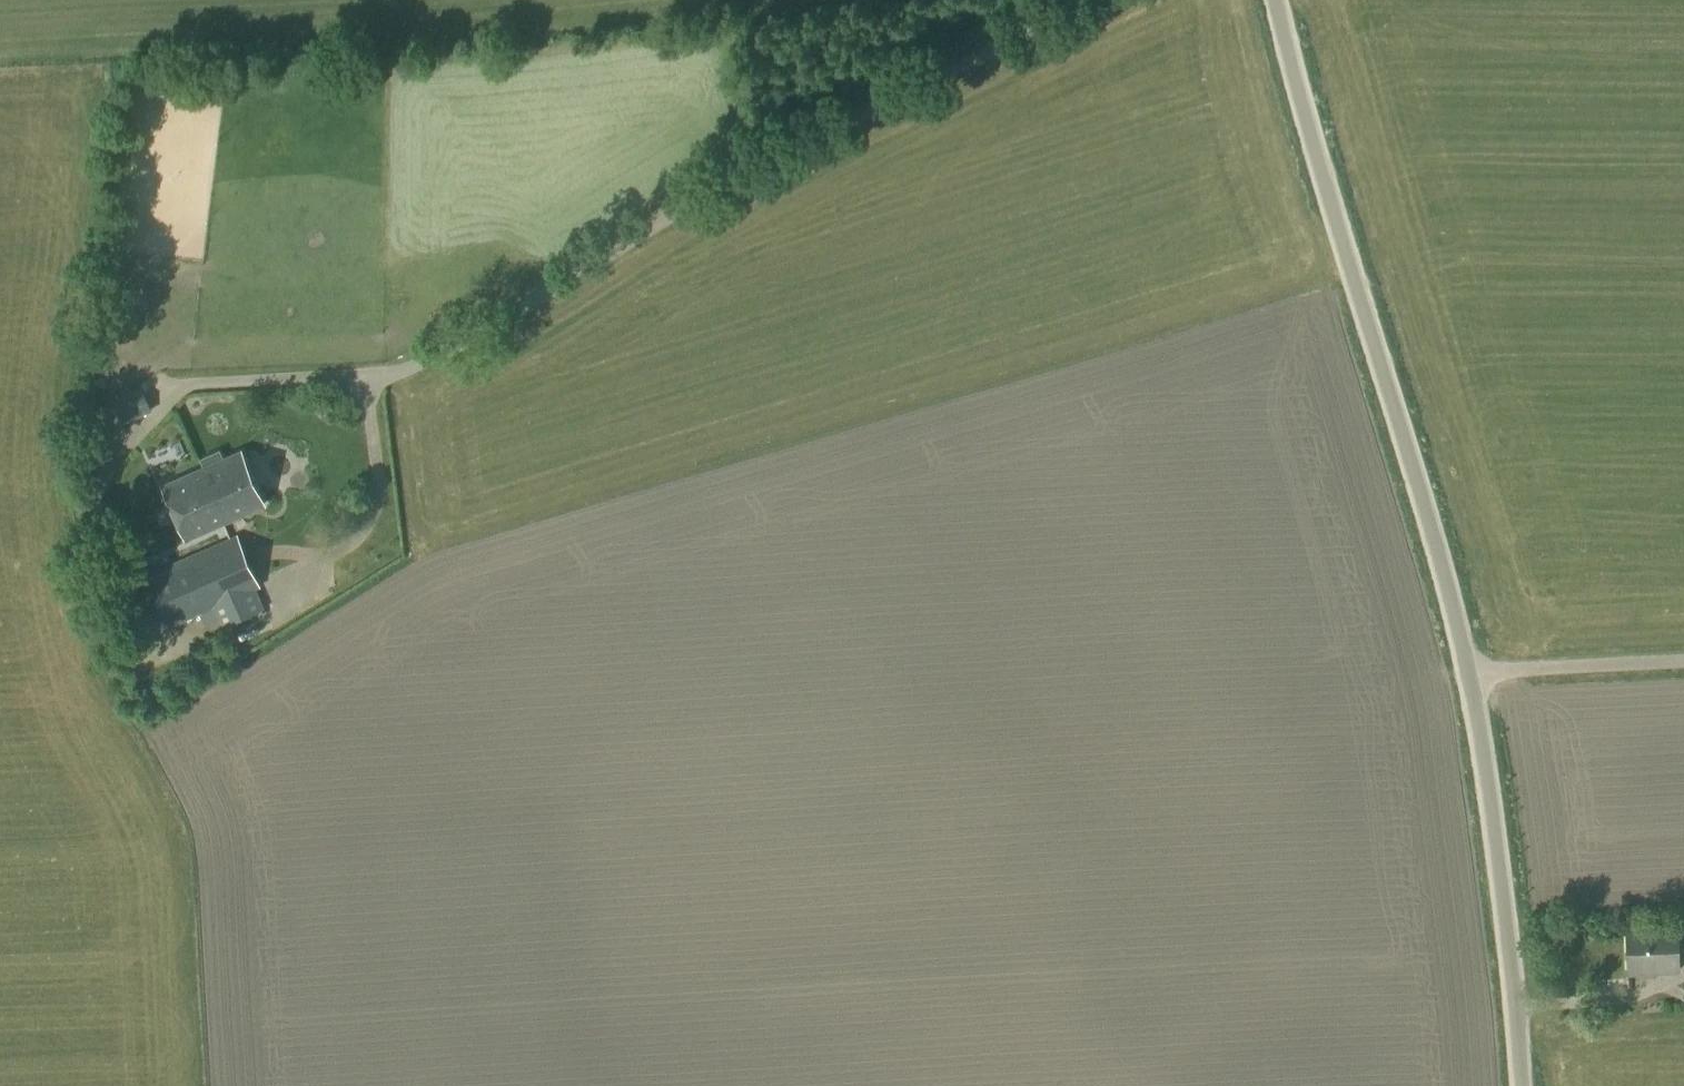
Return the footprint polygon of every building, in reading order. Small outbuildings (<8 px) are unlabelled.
[(110,431),(152,412),(140,386),(99,405),(110,431)] [(263,503),(241,454),(165,489),(186,537),(263,503)] [(170,626),(213,607),(222,627),(263,609),(254,589),(259,586),(238,537),(148,577),(170,626)] [(1629,974),(1678,972),(1676,926),(1626,928),(1629,974)]
